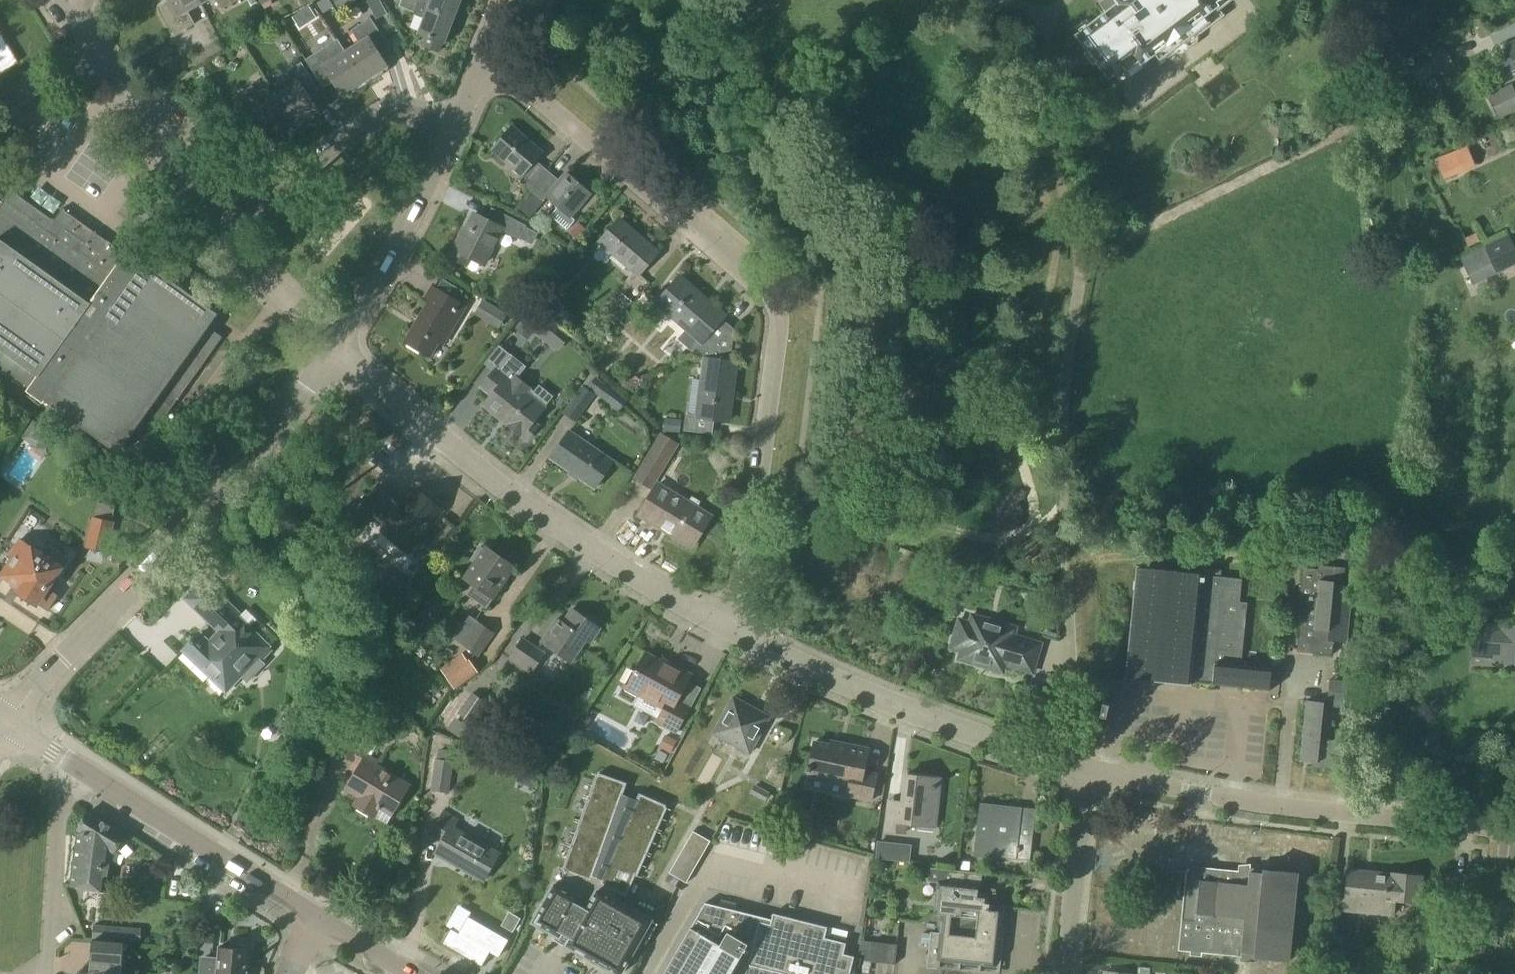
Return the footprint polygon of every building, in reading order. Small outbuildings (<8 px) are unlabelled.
[(202,3),(200,0),(169,0),(172,5),(161,11),(174,35),(194,25),(187,11),(202,3)] [(221,9),(239,0),(217,0),(221,9)] [(323,14),(333,7),(329,0),(320,0),(316,3),(323,14)] [(356,0),(332,0),(337,10),(356,0)] [(432,0),(400,0),(398,7),(425,18),(419,33),(425,35),(421,46),(438,53),(442,42),(445,44),(455,18),(429,8),(432,0)] [(462,0),(432,0),(429,8),(455,18),(462,0)] [(1115,1),(1117,4),(1076,35),(1109,78),(1136,58),(1141,65),(1218,6),(1216,3),(1220,0),(1116,0),(1115,1)] [(346,52),(365,81),(386,67),(375,49),(385,43),(370,19),(351,31),(359,44),(346,52)] [(17,63),(0,36),(0,74),(17,63)] [(365,81),(346,52),(345,53),(337,39),(305,60),(320,84),(330,77),(341,95),(365,81)] [(1506,46),(1514,65),(1514,41),(1506,46)] [(1443,47),(1422,57),(1432,77),(1453,67),(1443,47)] [(277,97),(295,125),(318,111),(306,93),(316,87),(301,63),(281,75),(289,88),(278,95),(277,97)] [(1514,110),(1514,95),(1510,85),(1486,96),(1497,119),(1514,110)] [(277,97),(278,95),(275,93),(272,92),(269,90),(265,90),(261,90),(258,90),(254,91),(251,86),(233,98),(236,104),(235,104),(250,127),(260,121),(272,140),(295,125),(277,97)] [(530,190),(546,170),(535,161),(542,153),(512,128),(492,151),(521,175),(517,180),(530,190)] [(1442,180),(1475,167),(1466,146),(1434,160),(1442,180)] [(546,170),(530,190),(542,201),(546,197),(571,218),(590,195),(566,174),(559,182),(546,170)] [(14,192),(0,213),(0,367),(31,390),(30,393),(47,405),(49,402),(121,454),(143,423),(157,433),(224,338),(209,328),(219,314),(186,290),(146,261),(143,267),(95,232),(64,210),(55,222),(14,192)] [(526,201),(519,209),(529,218),(536,210),(526,201)] [(538,232),(496,211),(490,223),(475,215),(468,229),(465,227),(454,248),(457,249),(451,260),(465,267),(469,260),(484,267),(503,229),(531,244),(538,232)] [(639,277),(659,253),(619,219),(599,243),(639,277)] [(1484,246),(1497,273),(1505,269),(1514,264),(1514,252),(1507,235),(1506,236),(1484,246)] [(1472,286),(1496,274),(1483,247),(1459,258),(1472,286)] [(702,343),(725,316),(680,277),(656,305),(702,343)] [(504,305),(516,313),(534,287),(521,278),(504,305)] [(443,345),(466,306),(432,286),(426,298),(430,301),(406,342),(430,356),(439,343),(443,345)] [(618,319),(632,303),(622,294),(603,316),(613,324),(618,319)] [(641,311),(650,301),(642,294),(633,304),(641,311)] [(483,300),(474,314),(475,315),(499,329),(508,315),(483,300)] [(533,333),(545,342),(557,328),(531,307),(514,329),(528,340),(533,333)] [(620,317),(618,319),(625,326),(633,317),(626,310),(625,310),(620,317)] [(492,394),(484,404),(528,439),(539,424),(534,421),(545,407),(526,392),(530,387),(517,377),(524,368),(522,367),(524,364),(510,354),(497,370),(495,368),(481,386),(492,394)] [(712,435),(714,421),(729,423),(738,360),(702,356),(694,415),(685,414),(683,431),(712,435)] [(595,378),(591,374),(562,413),(574,422),(595,395),(617,412),(625,402),(612,392),(614,388),(597,375),(595,378)] [(680,420),(664,418),(663,432),(679,433),(680,420)] [(42,432),(30,424),(24,434),(35,441),(42,432)] [(595,487),(613,461),(569,431),(551,457),(595,487)] [(651,490),(679,444),(660,433),(632,479),(651,490)] [(691,548),(711,517),(658,484),(639,516),(691,548)] [(402,505),(379,486),(363,506),(387,525),(382,531),(408,552),(442,510),(416,489),(402,505)] [(114,521),(93,517),(86,549),(107,554),(114,521)] [(45,556),(22,540),(13,555),(15,557),(3,574),(23,587),(20,592),(22,594),(23,599),(29,603),(34,602),(37,604),(37,603),(48,610),(57,595),(47,588),(62,566),(61,565),(68,556),(52,545),(45,556)] [(485,550),(480,546),(469,561),(474,565),(466,577),(474,583),(466,595),(485,608),(514,567),(486,548),(485,550)] [(99,556),(97,567),(111,569),(113,558),(99,556)] [(1343,585),(1345,568),(1318,565),(1317,569),(1302,567),(1296,624),(1299,624),(1298,641),(1306,642),(1313,643),(1312,653),(1332,655),(1333,641),(1347,642),(1352,586),(1343,585)] [(1271,691),(1274,669),(1240,666),(1247,603),(1239,602),(1241,580),(1201,576),(1202,573),(1137,567),(1125,680),(1150,682),(1190,686),(1190,683),(1271,691)] [(271,649),(237,617),(240,614),(204,579),(186,598),(221,631),(209,643),(199,634),(184,650),(212,676),(216,671),(230,685),(241,674),(238,670),(253,654),(259,661),(271,649)] [(585,616),(573,608),(564,622),(558,618),(542,641),(572,662),(587,640),(591,642),(601,627),(597,624),(596,622),(587,616),(585,616)] [(479,656),(494,632),(468,616),(453,639),(479,656)] [(988,629),(990,621),(972,616),(970,623),(959,620),(951,649),(961,652),(959,660),(977,665),(978,663),(985,665),(985,668),(1003,673),(1005,665),(1032,674),(1041,645),(988,629)] [(1470,659),(1493,661),(1493,664),(1514,665),(1514,625),(1473,623),(1470,659)] [(530,674),(545,653),(522,637),(507,658),(530,674)] [(465,648),(447,671),(467,687),(485,664),(465,648)] [(662,661),(646,652),(634,673),(632,672),(623,688),(662,709),(654,723),(676,734),(690,708),(676,701),(691,674),(663,659),(662,661)] [(1349,708),(1351,682),(1328,680),(1326,706),(1349,708)] [(470,727),(486,702),(472,693),(456,718),(470,727)] [(733,697),(713,733),(750,754),(770,717),(733,697)] [(1342,771),(1345,741),(1320,738),(1324,702),(1306,701),(1300,761),(1318,763),(1317,768),(1342,771)] [(1109,703),(1102,702),(1099,715),(1105,716),(1109,703)] [(571,722),(560,715),(553,725),(565,733),(571,722)] [(360,750),(367,754),(374,742),(367,738),(368,737),(354,728),(340,752),(354,760),(360,750)] [(847,748),(815,741),(807,777),(847,785),(845,796),(872,801),(877,774),(864,771),(868,748),(848,744),(847,748)] [(448,792),(453,751),(438,750),(437,759),(434,759),(430,790),(448,792)] [(378,760),(367,754),(346,788),(360,796),(354,805),(374,817),(379,807),(391,814),(409,786),(376,765),(378,760)] [(622,794),(626,783),(598,773),(563,872),(565,873),(559,888),(552,884),(530,922),(556,937),(562,927),(566,930),(571,932),(563,945),(573,951),(572,952),(598,967),(599,966),(613,973),(617,973),(630,952),(627,950),(632,941),(635,943),(636,942),(645,947),(656,926),(616,902),(619,895),(625,897),(666,806),(638,793),(635,800),(622,794)] [(934,806),(937,780),(906,776),(903,801),(886,799),(883,832),(906,834),(906,824),(935,827),(937,806),(934,806)] [(1030,861),(1034,830),(1020,828),(1022,808),(979,804),(974,855),(974,857),(991,859),(991,857),(1030,861)] [(484,880),(499,854),(454,829),(458,821),(443,811),(428,834),(441,842),(435,853),(484,880)] [(121,851),(126,842),(124,838),(126,835),(88,812),(77,830),(78,831),(71,886),(107,891),(113,852),(115,853),(116,851),(121,851)] [(687,883),(709,839),(690,830),(669,873),(687,883)] [(891,843),(877,842),(875,860),(889,861),(891,843)] [(1238,871),(1187,866),(1178,950),(1289,962),(1292,933),(1298,873),(1263,869),(1250,868),(1250,872),(1238,871)] [(982,873),(930,868),(928,883),(938,884),(935,915),(942,916),(942,915),(961,917),(962,911),(989,914),(989,906),(990,906),(991,895),(980,894),(982,873)] [(1331,885),(1328,910),(1393,916),(1394,902),(1421,905),(1423,876),(1346,869),(1345,887),(1331,885)] [(771,920),(705,903),(664,973),(773,973),(780,973),(849,973),(853,958),(843,955),(846,944),(824,939),(827,928),(773,914),(771,920)] [(931,933),(928,969),(972,973),(999,973),(1005,908),(990,906),(989,906),(989,914),(962,911),(961,917),(942,915),(942,916),(940,934),(931,933)] [(518,919),(508,914),(502,925),(512,931),(518,919)] [(141,929),(94,925),(93,938),(140,942),(141,929)] [(124,942),(93,940),(91,973),(122,973),(124,942)] [(860,941),(858,954),(865,955),(864,961),(874,962),(876,943),(860,941)] [(460,961),(483,973),(487,973),(493,964),(499,968),(506,956),(480,942),(473,953),(466,950),(460,961)] [(246,947),(240,944),(234,946),(234,948),(220,946),(217,973),(248,973),(250,949),(246,949),(246,947)]
